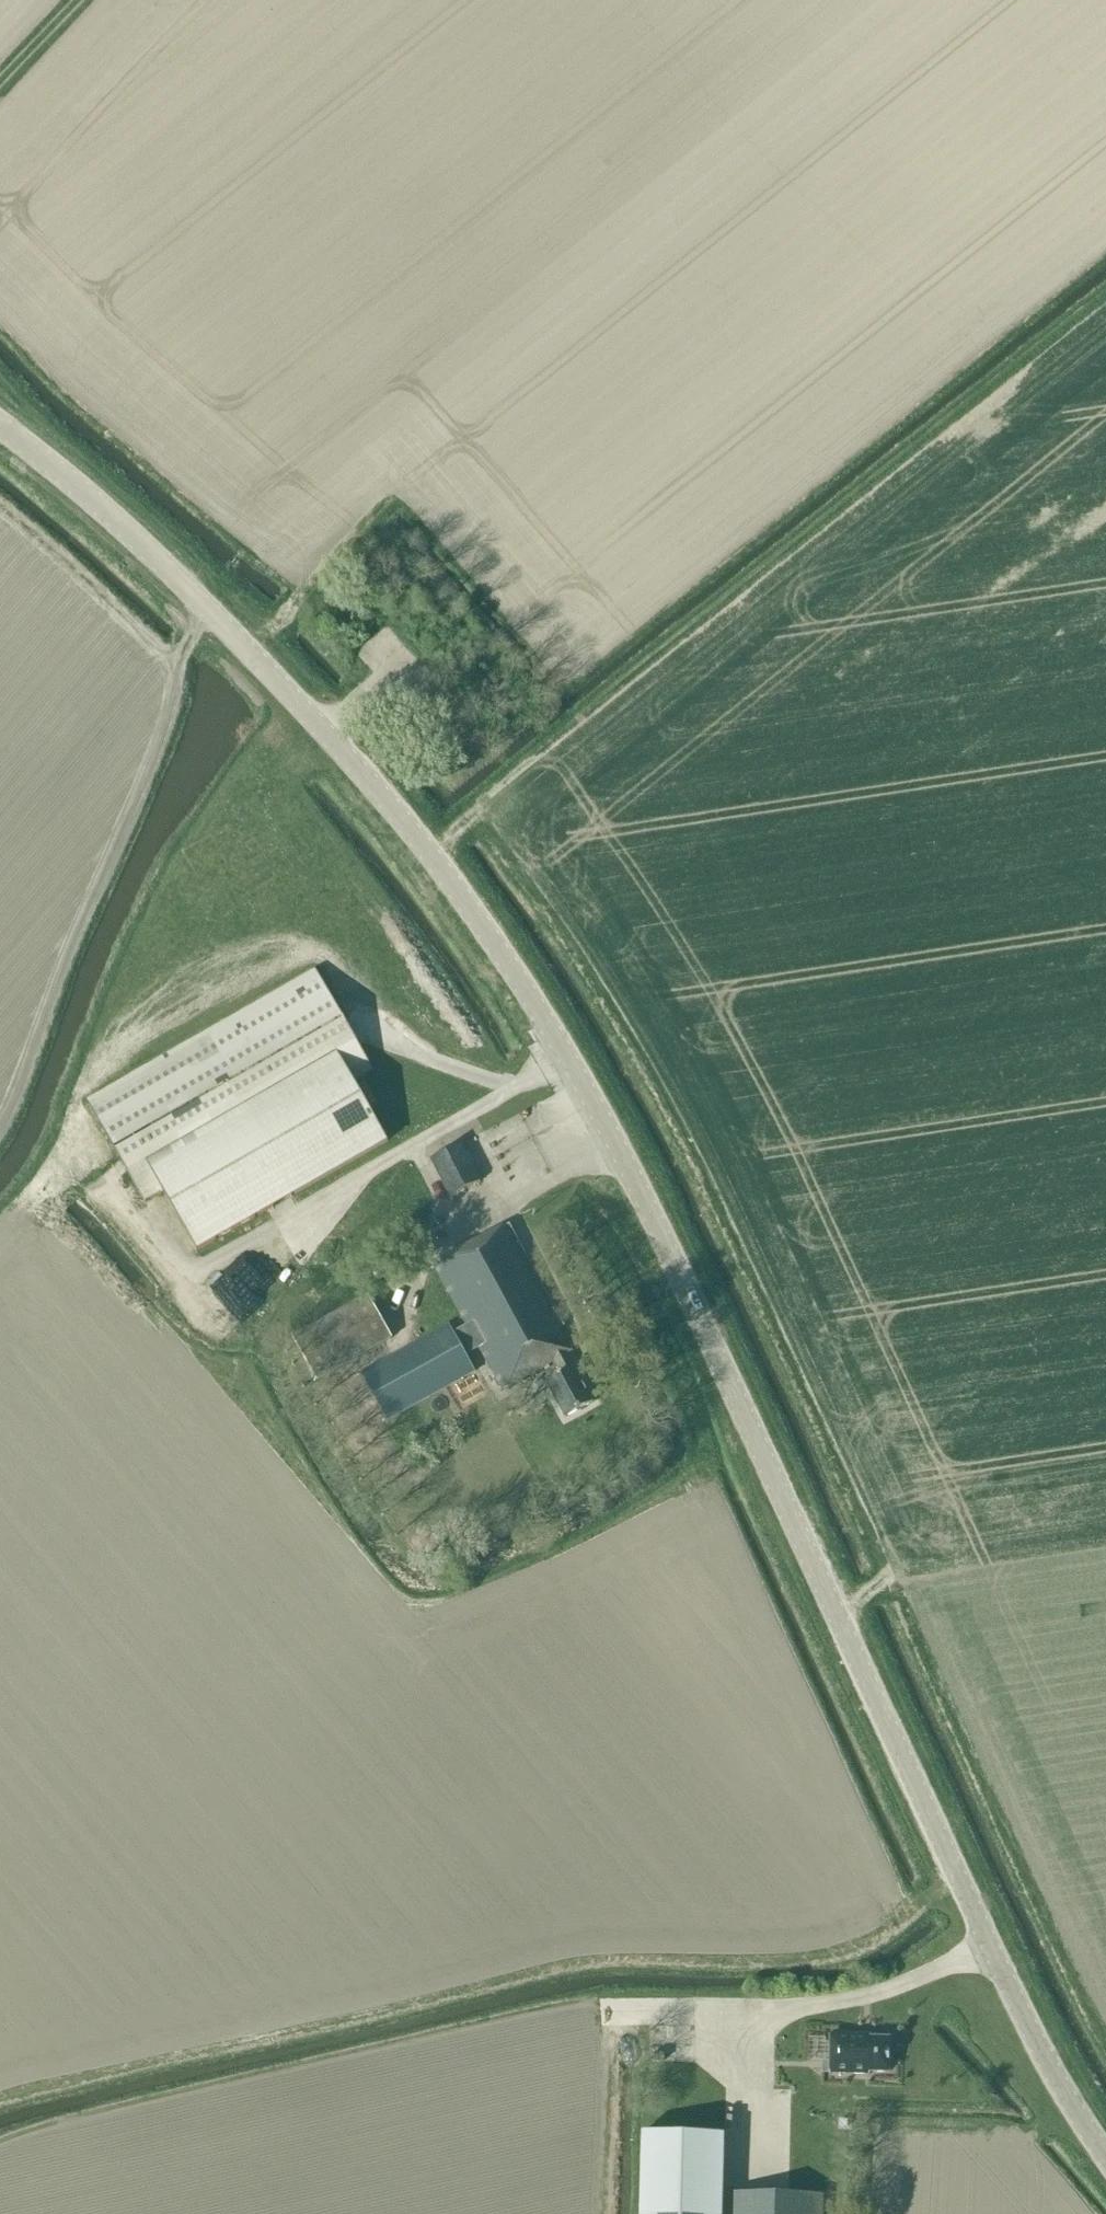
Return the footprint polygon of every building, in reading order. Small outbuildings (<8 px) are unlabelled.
[(372,1070),(315,969),(86,1100),(144,1201),(163,1190),(197,1250),(387,1141),(353,1081),(372,1070)] [(431,1159),(450,1197),(480,1181),(460,1144),(431,1159)] [(468,1324),(453,1332),(449,1324),(360,1375),(386,1420),(475,1370),(466,1355),(481,1347),(503,1388),(554,1361),(561,1373),(546,1381),(565,1417),(593,1402),(566,1354),(571,1351),(558,1328),(564,1325),(509,1224),(435,1264),(468,1324)] [(294,1338),(318,1380),(392,1338),(368,1296),(294,1338)] [(870,2075),(870,2072),(889,2072),(890,2038),(870,2038),(871,2035),(830,2034),(830,2074),(870,2075)] [(724,2134),(642,2133),(641,2213),(722,2213),(724,2134)] [(822,2195),(729,2193),(729,2213),(822,2213),(822,2195)]
